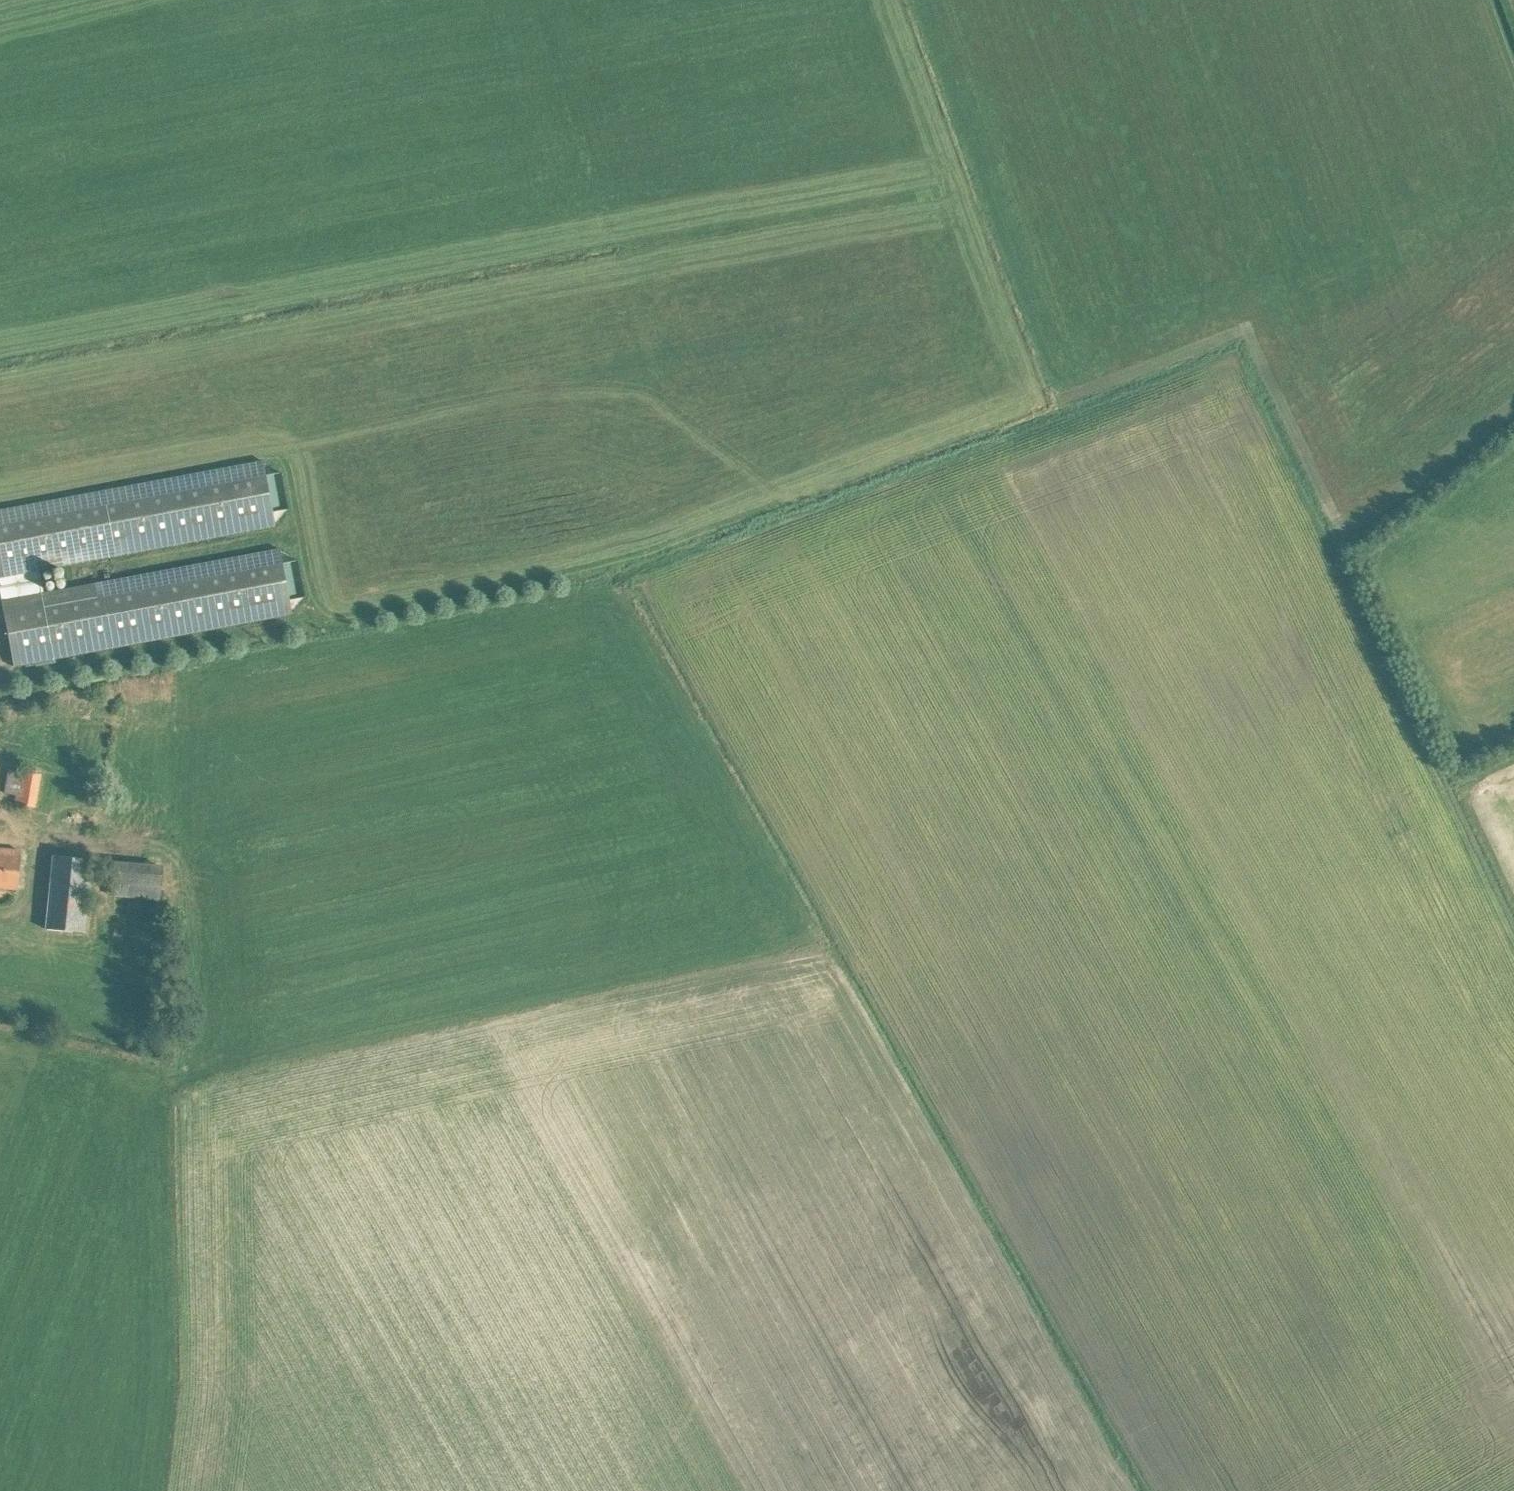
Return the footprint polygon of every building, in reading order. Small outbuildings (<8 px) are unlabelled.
[(0,511),(0,588),(15,668),(293,614),(281,548),(44,593),(41,575),(278,530),(265,460),(0,511)] [(22,769),(16,802),(35,805),(41,773),(22,769)] [(18,888),(21,855),(0,853),(0,887),(18,888)] [(52,857),(45,928),(83,932),(90,861),(52,857)] [(159,896),(158,860),(109,861),(110,897),(159,896)]
